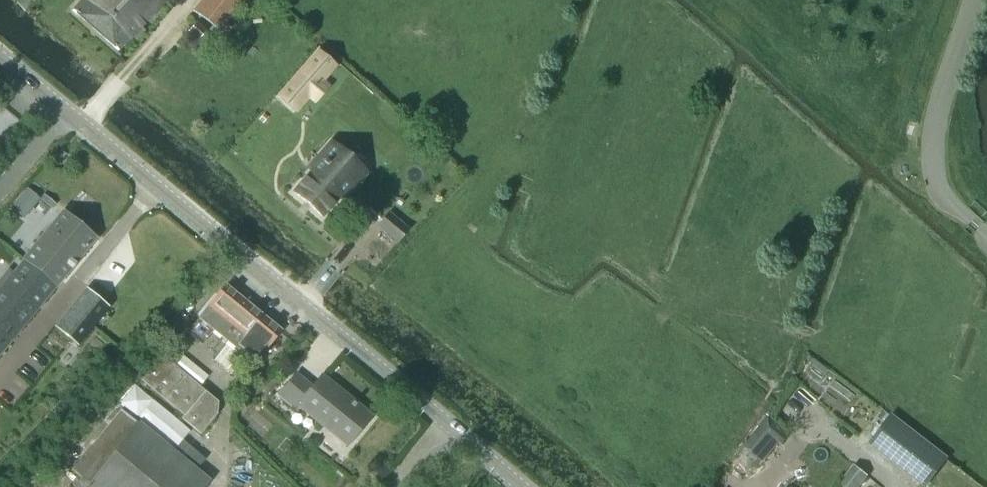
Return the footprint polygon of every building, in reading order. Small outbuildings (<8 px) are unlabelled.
[(128,15),(111,0),(81,0),(72,10),(117,51),(131,36),(136,39),(143,32),(139,27),(163,1),(162,0),(141,0),(128,15)] [(128,15),(141,0),(111,0),(128,15)] [(312,171),(293,192),(321,217),(339,197),(342,199),(353,186),(346,181),(358,167),(331,143),(318,158),(321,160),(320,162),(325,166),(317,176),(312,171)] [(62,211),(23,259),(24,260),(23,261),(55,287),(56,287),(95,238),(62,211)] [(389,213),(377,226),(396,243),(408,229),(389,213)] [(0,278),(0,313),(20,329),(55,287),(23,261),(13,274),(7,269),(0,278)] [(244,355),(253,363),(281,330),(226,285),(224,287),(188,331),(199,340),(209,327),(228,342),(214,360),(230,373),(244,355)] [(77,346),(107,308),(85,289),(54,328),(77,346)] [(20,329),(0,313),(0,354),(20,329)] [(217,407),(157,357),(148,368),(141,363),(136,369),(143,375),(139,379),(183,415),(180,418),(200,434),(216,414),(217,407)] [(368,418),(343,398),(345,396),(321,378),(312,390),(295,376),(279,397),(296,411),(299,407),(346,445),(368,418)] [(924,485),(945,458),(891,417),(871,444),(924,485)] [(197,471),(138,423),(108,460),(92,447),(72,470),(84,479),(77,486),(205,486),(210,482),(197,471)] [(866,477),(853,466),(839,484),(843,486),(858,486),(866,477)]
